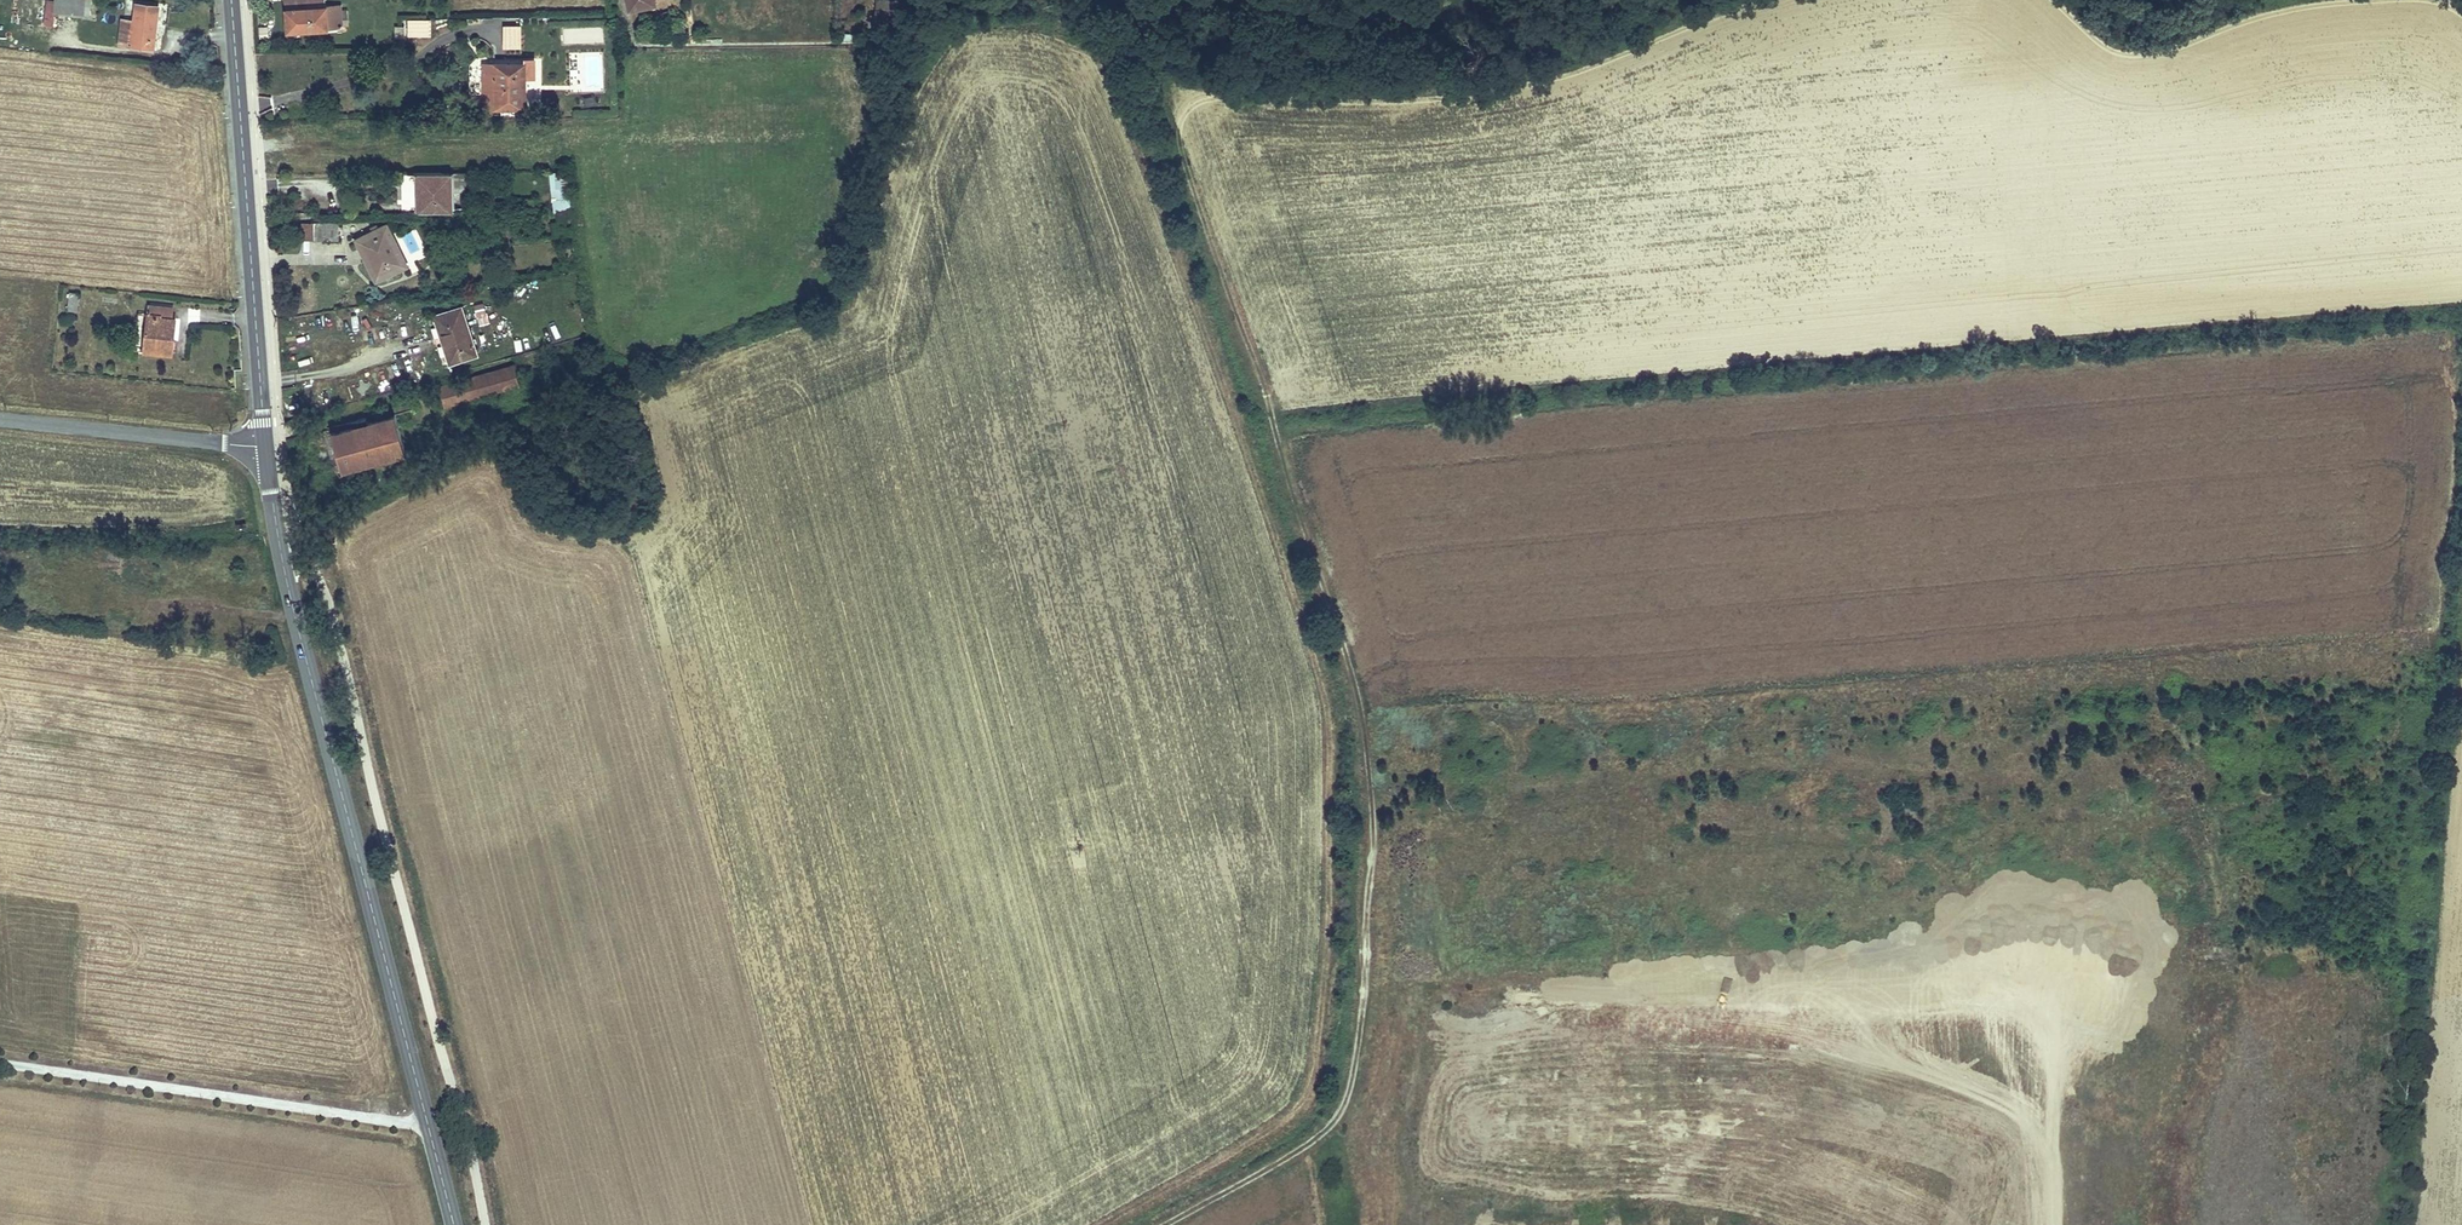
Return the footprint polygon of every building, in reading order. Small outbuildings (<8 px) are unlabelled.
[(54,9),(88,13),(89,4),(83,4),(83,0),(55,0),(54,9)] [(297,9),(325,9),(325,0),(297,0),(297,9)] [(133,2),(130,32),(135,32),(134,44),(151,45),(155,3),(133,2)] [(325,9),(297,9),(285,9),(286,37),(341,36),(341,9),(325,9)] [(392,38),(401,38),(402,24),(392,24),(392,38)] [(504,28),(506,49),(515,49),(513,27),(504,28)] [(564,28),(564,43),(604,43),(604,28),(564,28)] [(528,50),(537,50),(537,34),(528,34),(528,50)] [(521,57),(521,61),(521,75),(531,75),(531,60),(530,59),(530,58),(529,57),(527,57),(521,57)] [(521,61),(489,62),(491,104),(522,104),(521,75),(521,61)] [(447,173),(415,174),(414,213),(447,213),(447,173)] [(568,211),(570,175),(553,174),(550,210),(568,211)] [(311,241),(310,224),(296,224),(296,241),(311,241)] [(333,224),(310,224),(311,241),(334,241),(333,224)] [(389,233),(385,225),(360,236),(381,278),(405,266),(404,264),(389,233)] [(356,239),(377,280),(381,278),(360,236),(356,239)] [(65,311),(78,312),(79,293),(67,292),(65,311)] [(147,304),(143,349),(164,351),(166,336),(171,337),(173,316),(169,316),(170,305),(147,304)] [(463,307),(434,316),(451,369),(480,360),(463,307)] [(510,364),(436,387),(443,406),(516,384),(510,364)] [(332,435),(344,476),(404,460),(394,418),(332,435)]
